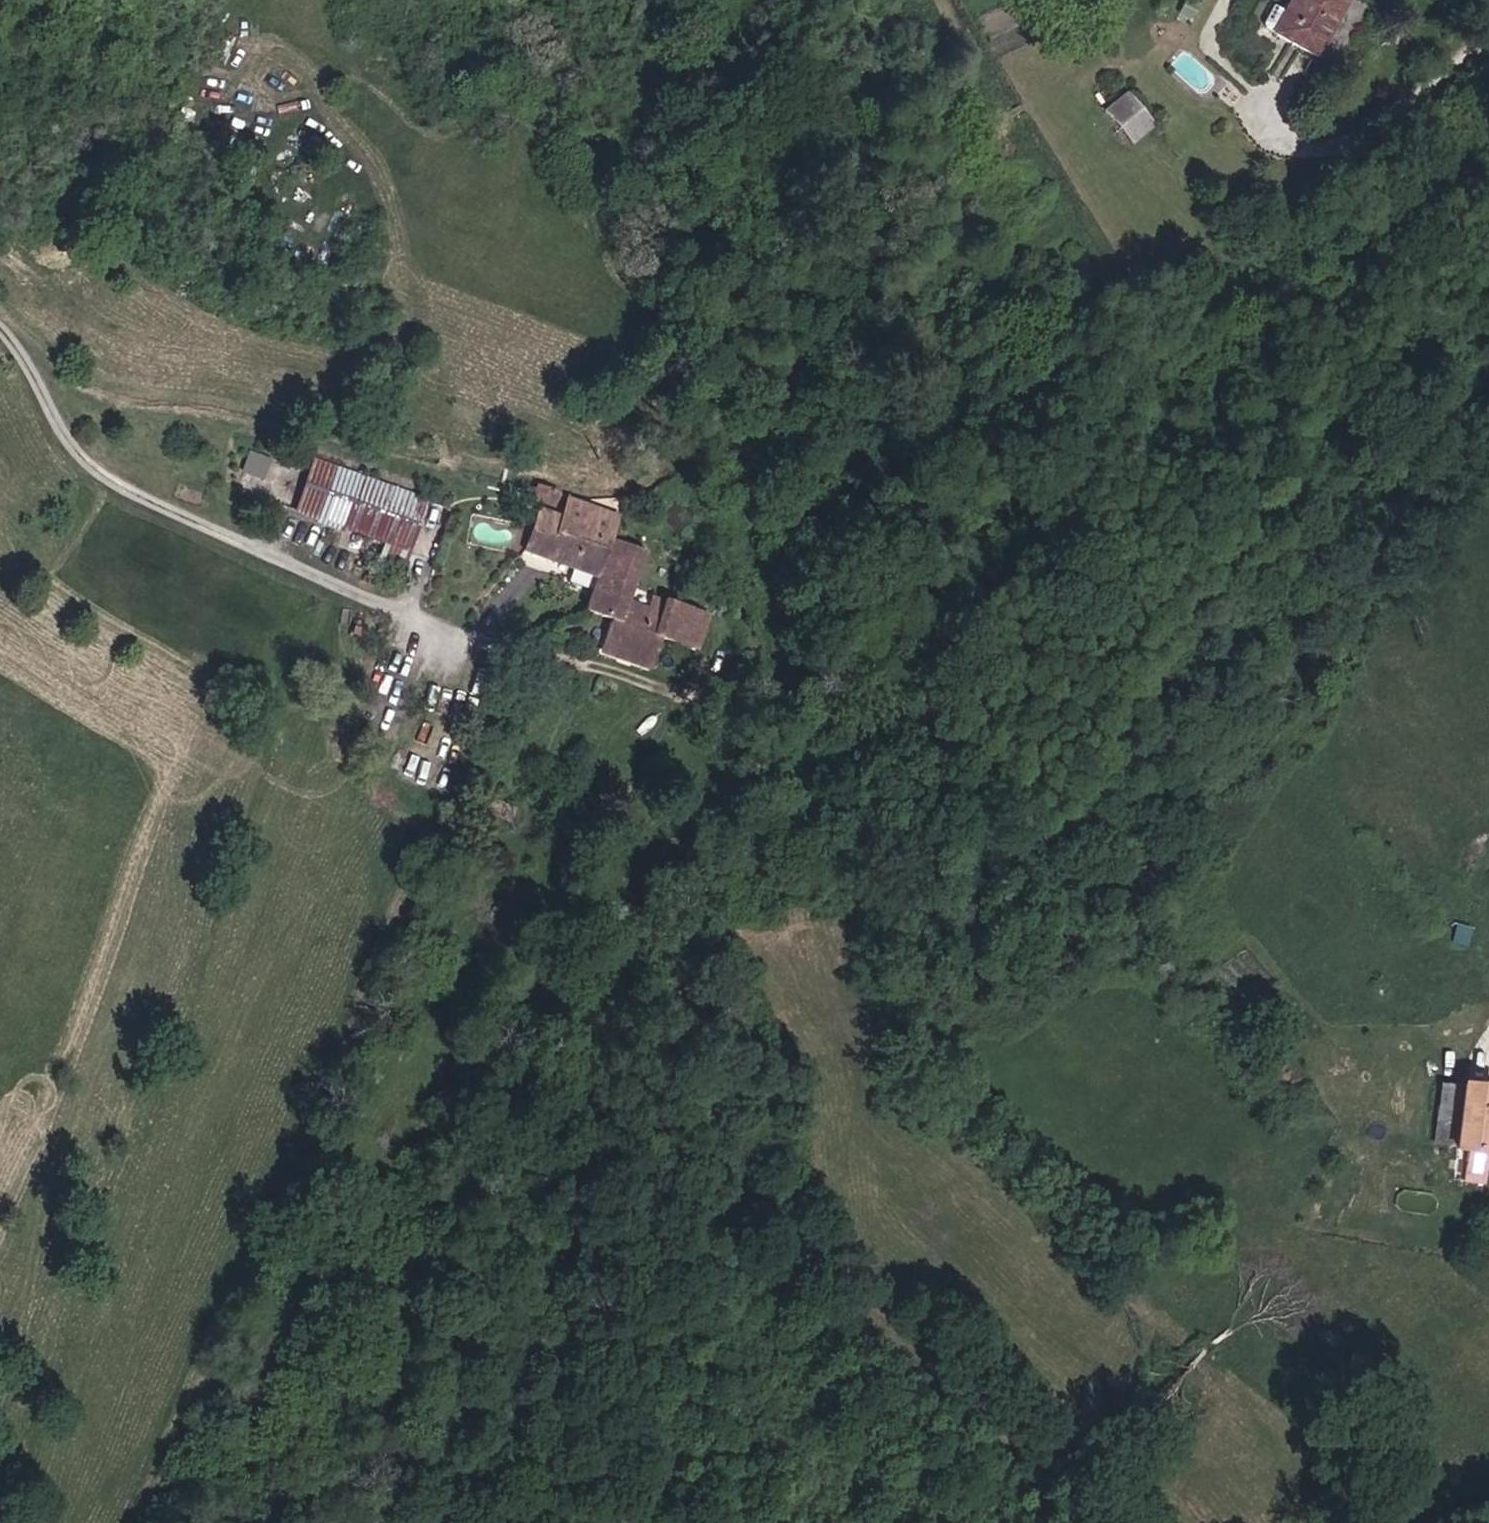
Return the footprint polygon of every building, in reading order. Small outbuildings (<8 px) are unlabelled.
[(1271,34),(1315,58),(1345,2),(1341,0),(1290,0),(1283,13),(1272,7),(1262,24),(1264,30),(1271,34)] [(1125,95),(1108,109),(1135,141),(1151,127),(1125,95)] [(247,472),(267,478),(272,462),(252,455),(247,472)] [(296,512),(385,545),(405,552),(424,501),(314,462),(296,512)] [(556,503),(560,493),(536,485),(532,493),(556,503)] [(560,522),(537,514),(524,551),(573,569),(568,582),(592,590),(610,539),(609,539),(615,521),(567,503),(560,522)] [(644,552),(610,539),(592,590),(585,611),(610,620),(605,633),(612,635),(607,648),(643,660),(647,647),(655,650),(659,637),(689,647),(702,611),(664,598),(663,601),(658,613),(648,610),(626,602),(644,552)] [(405,552),(385,545),(378,562),(398,570),(405,552)] [(652,598),(648,610),(658,613),(663,601),(652,598)] [(1473,1085),(1470,1149),(1482,1150),(1480,1181),(1488,1181),(1488,1086),(1473,1085)]
